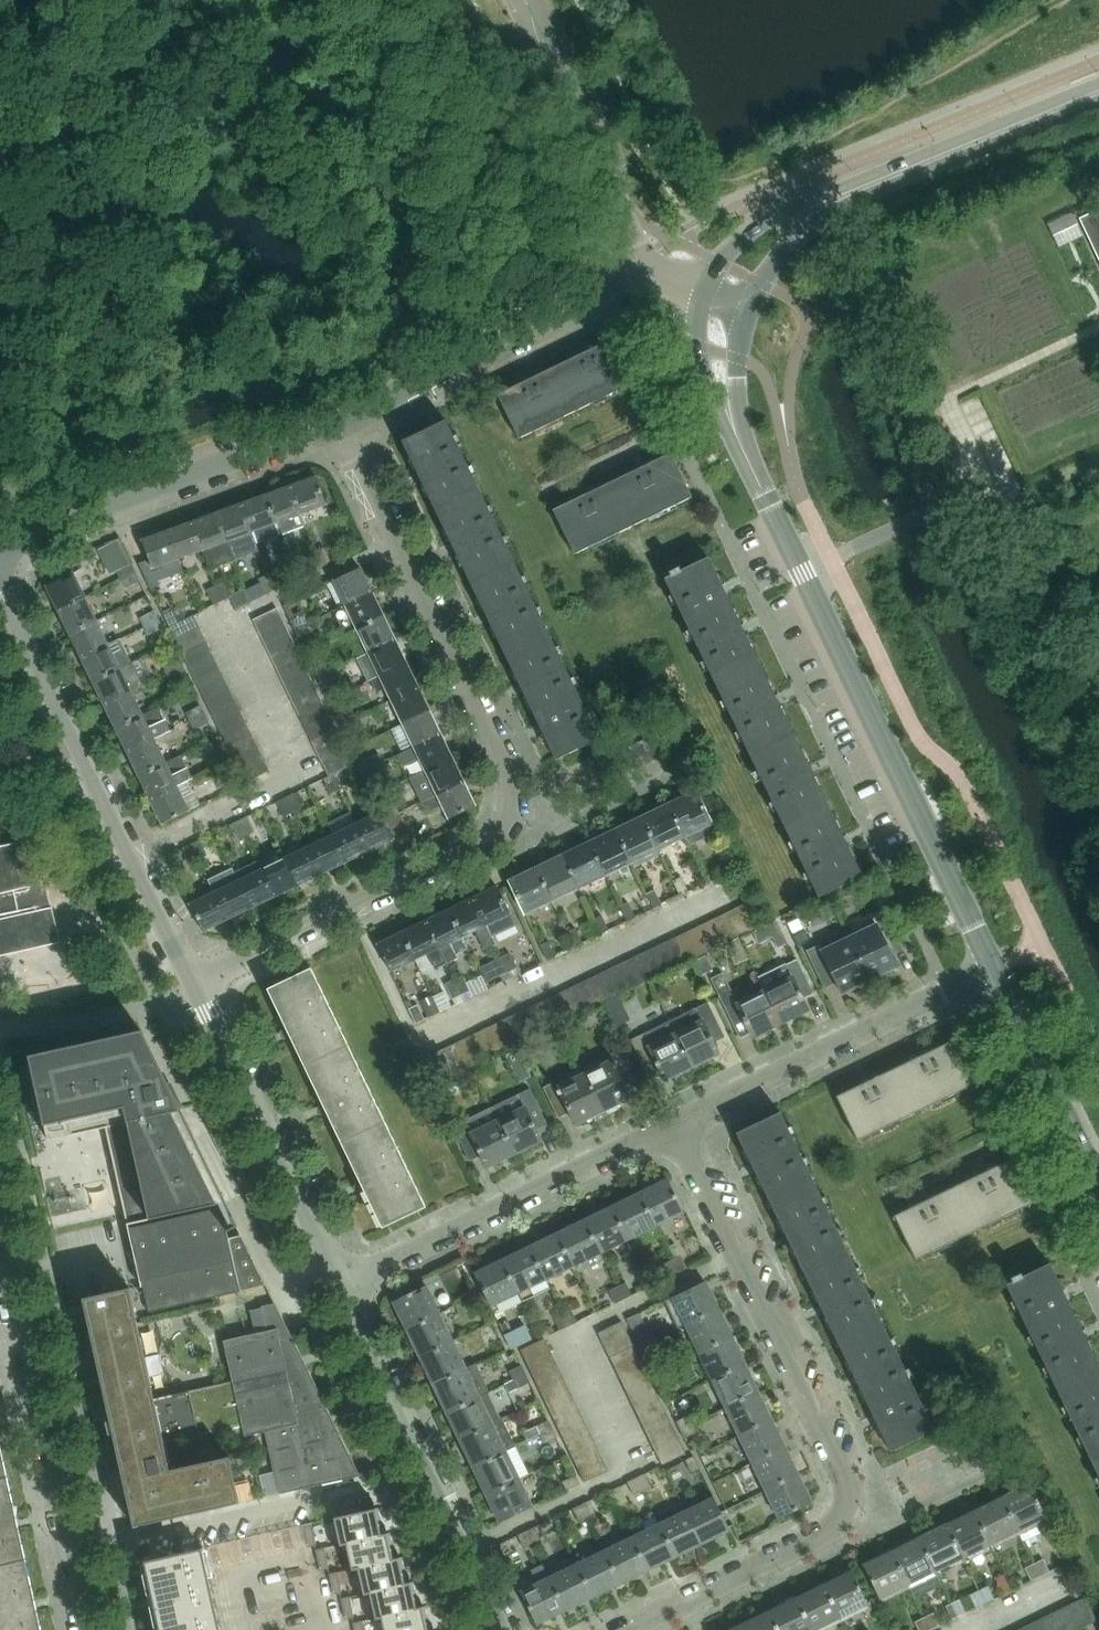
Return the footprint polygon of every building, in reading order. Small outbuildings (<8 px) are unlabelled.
[(1080,220),(1098,260),(1098,211),(1080,220)] [(557,370),(578,414),(637,386),(616,343),(557,370)] [(520,442),(578,414),(557,370),(499,398),(520,442)] [(403,443),(434,507),(477,486),(447,423),(403,443)] [(612,484),(634,529),(693,500),(671,455),(612,484)] [(291,488),(302,516),(328,507),(316,478),(291,488)] [(575,557),(634,529),(612,484),(554,512),(575,557)] [(465,570),(508,550),(477,486),(434,507),(465,570)] [(267,496),(278,525),(302,516),(291,488),(267,496)] [(242,505),(253,534),(278,525),(267,496),(242,505)] [(242,505),(217,515),(228,543),(253,534),(242,505)] [(233,559),(228,543),(217,515),(192,524),(203,552),(208,568),(233,559)] [(192,524),(168,533),(178,561),(203,552),(192,524)] [(183,574),(178,561),(168,533),(142,542),(150,561),(140,565),(153,590),(160,588),(158,583),(183,574)] [(324,548),(315,553),(322,568),(331,563),(324,548)] [(539,614),(508,550),(465,570),(496,634),(539,614)] [(322,568),(315,553),(306,557),(313,572),(322,568)] [(740,624),(709,560),(682,573),(680,569),(669,575),(670,578),(666,581),(697,644),(740,624)] [(121,580),(136,573),(132,565),(117,572),(121,580)] [(346,606),(373,593),(361,569),(334,581),(346,605),(346,606)] [(280,570),(270,575),(277,590),(288,585),(280,570)] [(136,573),(121,580),(125,589),(140,582),(136,573)] [(59,611),(86,598),(75,574),(47,587),(59,611)] [(277,590),(270,575),(259,581),(267,595),(277,590)] [(224,583),(216,587),(223,602),(232,598),(224,583)] [(223,602),(216,587),(207,591),(215,606),(223,602)] [(345,635),(357,629),(384,616),(373,593),(346,606),(346,605),(333,611),(345,635)] [(70,635),(98,622),(86,598),(59,611),(70,635)] [(254,620),(260,632),(284,621),(278,608),(254,620)] [(170,629),(180,625),(173,610),(164,614),(170,629)] [(139,619),(144,628),(159,620),(154,612),(139,619)] [(570,677),(539,614),(496,634),(526,698),(570,677)] [(295,630),(309,623),(305,615),(291,621),(295,630)] [(357,629),(369,653),(396,640),(384,616),(357,629)] [(195,618),(180,625),(170,629),(177,642),(201,630),(195,618)] [(163,629),(159,620),(144,628),(148,637),(163,629)] [(260,632),(266,644),(289,633),(284,621),(260,632)] [(70,635),(82,658),(109,645),(98,622),(70,635)] [(309,623),(295,630),(299,638),(313,632),(309,623)] [(771,687),(740,624),(697,644),(728,708),(771,687)] [(182,654),(207,642),(201,630),(177,642),(182,654)] [(266,644),(271,656),(295,645),(289,633),(266,644)] [(396,640),(369,653),(380,677),(407,664),(396,640)] [(188,666),(213,654),(207,642),(182,654),(188,666)] [(82,658),(93,682),(121,669),(109,645),(82,658)] [(271,656),(277,668),(301,657),(295,645),(271,656)] [(194,678),(218,666),(213,654),(188,666),(194,678)] [(277,668),(283,680),(307,669),(301,657),(277,668)] [(167,675),(182,668),(177,659),(162,666),(167,675)] [(314,669),(318,678),(333,671),(329,661),(314,669)] [(93,682),(105,706),(132,692),(132,693),(145,687),(133,663),(121,669),(93,682)] [(387,691),(392,701),(419,688),(407,664),(380,677),(372,681),(379,694),(387,691)] [(200,689),(224,678),(218,666),(194,678),(200,689)] [(182,668),(167,675),(171,684),(186,677),(182,668)] [(283,680),(289,692),(313,681),(307,669),(283,680)] [(338,680),(333,671),(318,678),(322,687),(338,680)] [(600,741),(570,677),(526,698),(557,761),(600,741)] [(206,701),(230,690),(224,678),(200,689),(206,701)] [(289,692),(295,704),(319,693),(313,681),(289,692)] [(771,687),(728,708),(759,772),(803,751),(771,687)] [(430,712),(419,688),(392,701),(403,724),(430,712)] [(212,713),(236,702),(230,690),(206,701),(212,713)] [(132,692),(105,706),(116,729),(143,716),(132,693),(132,692)] [(300,716),(324,705),(319,693),(295,704),(300,716)] [(217,725),(241,713),(236,702),(212,713),(217,725)] [(300,716),(306,728),(330,717),(324,705),(300,716)] [(187,713),(190,722),(205,716),(201,707),(187,713)] [(337,716),(341,725),(356,718),(352,709),(337,716)] [(403,724),(415,748),(442,736),(430,712),(403,724)] [(223,737),(247,726),(241,713),(217,725),(223,737)] [(128,754),(155,740),(172,732),(167,720),(149,728),(143,716),(116,729),(128,754)] [(209,724),(205,716),(190,722),(194,731),(209,724)] [(313,741),(336,730),(330,717),(306,728),(313,741)] [(360,727),(356,718),(341,725),(345,734),(360,727)] [(229,749),(253,738),(247,726),(223,737),(229,749)] [(313,741),(318,753),(342,741),(336,730),(313,741)] [(442,736),(415,748),(400,755),(406,767),(420,760),(426,772),(453,759),(442,736)] [(235,761),(259,750),(253,738),(229,749),(235,761)] [(139,778),(167,764),(155,740),(128,754),(139,778)] [(324,765),(347,753),(342,741),(318,753),(324,765)] [(241,773),(265,762),(259,750),(235,761),(241,773)] [(834,815),(803,751),(759,772),(790,835),(834,815)] [(330,777),(334,775),(343,771),(353,765),(347,753),(324,765),(330,777)] [(228,763),(224,754),(209,761),(214,770),(228,763)] [(364,761),(369,770),(384,763),(380,754),(364,761)] [(139,778),(151,801),(178,788),(195,779),(184,756),(167,764),(139,778)] [(426,772),(437,796),(464,783),(453,759),(426,772)] [(241,773),(246,784),(271,774),(265,762),(241,773)] [(228,763),(214,770),(218,779),(233,772),(228,763)] [(388,772),(384,763),(369,770),(373,779),(388,772)] [(350,785),(343,771),(334,775),(341,790),(350,785)] [(332,794),(341,790),(334,775),(330,777),(325,779),(332,794)] [(476,807),(464,783),(437,796),(423,803),(429,815),(443,808),(449,820),(476,807)] [(190,812),(178,788),(151,801),(162,825),(190,812)] [(698,793),(670,806),(685,838),(713,825),(698,793)] [(285,799),(294,814),(302,809),(295,794),(285,799)] [(285,818),(294,814),(285,799),(277,803),(285,818)] [(396,805),(381,812),(358,824),(371,851),(394,840),(390,831),(405,823),(396,805)] [(643,819),(658,851),(685,838),(670,806),(643,819)] [(865,878),(834,815),(790,835),(821,899),(865,878)] [(237,823),(245,837),(254,832),(247,818),(237,823)] [(616,832),(632,864),(658,851),(643,819),(616,832)] [(237,823),(228,828),(235,842),(245,837),(237,823)] [(358,824),(333,836),(346,863),(371,851),(358,824)] [(616,832),(589,844),(605,876),(632,864),(616,832)] [(346,863),(333,836),(310,847),(323,875),(346,863)] [(207,856),(200,841),(191,845),(199,860),(207,856)] [(60,942),(52,909),(37,846),(25,849),(24,843),(0,848),(0,956),(60,942)] [(589,844),(562,857),(579,889),(605,876),(589,844)] [(199,860),(191,845),(182,849),(190,865),(199,860)] [(299,886),(323,875),(310,847),(286,859),(299,886)] [(725,875),(734,870),(727,856),(718,860),(725,875)] [(562,857),(537,869),(553,901),(579,889),(562,857)] [(286,859),(262,871),(276,898),(299,886),(286,859)] [(235,873),(252,909),(276,898),(262,871),(257,862),(235,873)] [(215,894),(228,921),(252,909),(235,873),(233,868),(209,880),(215,894)] [(526,914),(553,901),(537,869),(511,882),(526,914)] [(680,896),(689,892),(682,878),(673,882),(680,896)] [(516,926),(498,888),(474,899),(492,937),(516,926)] [(653,909),(662,905),(655,891),(646,895),(653,909)] [(228,921),(215,894),(190,906),(203,933),(228,921)] [(474,899),(450,911),(463,937),(475,931),(484,951),(496,946),(492,937),(474,899)] [(627,922),(636,918),(629,903),(620,908),(627,922)] [(751,903),(749,904),(739,909),(751,933),(763,927),(751,903)] [(751,933),(739,909),(727,914),(739,939),(751,933)] [(446,965),(448,964),(458,959),(450,943),(463,937),(450,911),(426,922),(446,965)] [(739,939),(727,914),(716,920),(727,944),(739,939)] [(865,931),(850,939),(870,981),(898,967),(892,955),(903,950),(885,915),(863,926),(865,931)] [(601,935),(609,931),(602,916),(594,920),(601,935)] [(727,944),(716,920),(704,926),(716,950),(727,944)] [(778,921),(768,925),(779,947),(788,943),(778,921)] [(446,965),(426,922),(402,933),(415,960),(426,954),(433,971),(446,965)] [(716,950),(704,926),(692,931),(704,956),(716,950)] [(574,948),(583,943),(576,929),(567,933),(574,948)] [(704,956),(692,931),(680,937),(692,961),(704,956)] [(806,931),(794,937),(798,944),(809,939),(806,931)] [(402,933),(378,945),(391,971),(415,960),(402,933)] [(692,961),(680,937),(668,943),(680,967),(692,961)] [(843,993),(870,981),(850,939),(834,946),(832,942),(809,952),(827,987),(837,982),(843,993)] [(548,960),(556,956),(549,942),(541,946),(548,960)] [(680,967),(668,943),(656,948),(668,973),(680,967)] [(668,973),(656,948),(645,954),(656,978),(668,973)] [(517,969),(510,954),(501,958),(508,973),(517,969)] [(656,978),(645,954),(633,960),(644,984),(656,978)] [(499,977),(508,973),(501,958),(492,962),(499,977)] [(644,984),(633,960),(621,965),(633,990),(644,984)] [(786,964),(758,978),(765,991),(782,1026),(810,1012),(804,1000),(814,995),(797,961),(787,966),(786,964)] [(633,990),(621,965),(609,971),(621,995),(633,990)] [(306,1069),(349,1048),(311,969),(268,990),(306,1069)] [(621,995),(609,971),(597,977),(609,1001),(621,995)] [(723,974),(712,980),(721,999),(738,1032),(748,1027),(754,1039),(782,1026),(765,991),(738,1005),(733,993),(723,974)] [(470,991),(463,976),(454,981),(461,996),(470,991)] [(609,1001),(597,977),(585,982),(597,1007),(609,1001)] [(461,996),(454,981),(446,985),(453,1000),(461,996)] [(597,1007),(585,982),(574,988),(585,1012),(597,1007)] [(585,1012),(574,988),(562,994),(573,1018),(585,1012)] [(573,1018),(562,994),(550,999),(562,1024),(573,1018)] [(432,996),(422,1001),(429,1017),(440,1012),(432,996)] [(562,1024),(550,999),(538,1005),(550,1029),(562,1024)] [(697,1010),(670,1023),(676,1035),(693,1070),(721,1056),(715,1044),(726,1038),(709,1004),(697,1010)] [(425,1020),(418,1005),(409,1009),(416,1024),(425,1020)] [(550,1029),(538,1005),(524,1012),(535,1036),(550,1029)] [(625,1009),(613,1015),(618,1026),(630,1019),(625,1009)] [(644,1036),(632,1042),(652,1084),(663,1078),(666,1083),(693,1070),(676,1035),(670,1023),(644,1036)] [(500,1053),(489,1029),(477,1034),(489,1059),(500,1053)] [(143,1031),(30,1056),(48,1141),(106,1128),(129,1230),(130,1229),(131,1229),(130,1228),(221,1208),(222,1208),(222,1209),(222,1208),(234,1260),(241,1292),(267,1286),(143,1031)] [(489,1059),(477,1034),(466,1040),(477,1064),(489,1059)] [(477,1064),(466,1040),(454,1045),(466,1070),(477,1064)] [(955,1040),(897,1068),(917,1112),(976,1083),(955,1040)] [(466,1070),(454,1045),(442,1051),(454,1075),(466,1070)] [(388,1128),(349,1048),(306,1069),(345,1149),(388,1128)] [(454,1075),(442,1051),(422,1061),(434,1085),(454,1075)] [(586,1076),(604,1113),(632,1100),(625,1087),(636,1082),(621,1051),(610,1057),(613,1063),(586,1076)] [(859,1140),(917,1112),(897,1068),(838,1096),(859,1140)] [(576,1125),(604,1113),(586,1076),(558,1088),(555,1083),(544,1089),(559,1119),(570,1114),(576,1125)] [(531,1091),(493,1109),(515,1155),(542,1143),(536,1131),(548,1125),(531,1091)] [(493,1109),(453,1127),(470,1162),(481,1157),(487,1168),(515,1155),(493,1109)] [(779,1113),(738,1134),(769,1197),(810,1177),(779,1113)] [(426,1207),(388,1128),(345,1149),(383,1228),(426,1207)] [(1013,1159),(954,1188),(975,1231),(1034,1203),(1013,1159)] [(841,1241),(810,1177),(769,1197),(799,1261),(841,1241)] [(640,1193),(657,1226),(685,1212),(668,1180),(640,1193)] [(916,1260),(975,1231),(954,1188),(895,1216),(916,1260)] [(613,1207),(629,1240),(657,1226),(640,1193),(613,1207)] [(613,1207),(585,1220),(602,1253),(629,1240),(613,1207)] [(130,1229),(141,1281),(149,1312),(240,1292),(241,1292),(233,1260),(234,1260),(222,1208),(222,1209),(222,1208),(221,1208),(130,1228),(131,1229),(130,1229)] [(558,1233),(574,1266),(602,1253),(585,1220),(558,1233)] [(530,1247),(547,1280),(574,1266),(558,1233),(530,1247)] [(872,1304),(841,1241),(799,1261),(830,1325),(872,1304)] [(530,1247),(503,1260),(520,1293),(547,1280),(530,1247)] [(687,1268),(682,1257),(673,1261),(679,1272),(687,1268)] [(492,1307),(520,1293),(503,1260),(475,1274),(492,1307)] [(679,1272),(673,1261),(665,1265),(670,1276),(679,1272)] [(1081,1327),(1050,1263),(1023,1276),(1021,1272),(1011,1276),(1014,1281),(1007,1284),(1038,1348),(1081,1327)] [(721,1309),(707,1281),(674,1297),(687,1326),(721,1309)] [(624,1300),(632,1296),(626,1283),(617,1287),(624,1300)] [(393,1302),(407,1330),(440,1314),(427,1285),(393,1302)] [(624,1300),(617,1287),(609,1291),(616,1304),(624,1300)] [(130,1288),(84,1299),(89,1322),(95,1347),(101,1376),(103,1385),(121,1466),(134,1526),(154,1522),(172,1518),(184,1515),(213,1509),(240,1503),(230,1457),(170,1470),(165,1443),(243,1425),(245,1436),(265,1431),(279,1494),(319,1485),(358,1476),(359,1476),(360,1476),(350,1454),(287,1326),(276,1304),(263,1306),(268,1330),(224,1340),(233,1382),(155,1400),(138,1325),(130,1288)] [(903,1368),(872,1304),(830,1325),(861,1388),(903,1368)] [(687,1326),(701,1353),(734,1337),(721,1309),(687,1326)] [(569,1327),(577,1322),(570,1310),(562,1314),(569,1327)] [(407,1330),(420,1357),(454,1341),(440,1314),(407,1330)] [(560,1331),(569,1327),(562,1314),(553,1319),(560,1331)] [(644,1323),(640,1314),(627,1320),(631,1329),(644,1323)] [(599,1333),(611,1357),(635,1346),(623,1322),(599,1333)] [(1081,1327),(1038,1348),(1069,1411),(1098,1397),(1098,1364),(1081,1327)] [(520,1345),(513,1332),(505,1337),(511,1349),(520,1345)] [(650,1332),(637,1338),(641,1347),(654,1341),(650,1332)] [(701,1353),(714,1380),(748,1364),(734,1337),(701,1353)] [(544,1357),(552,1353),(545,1339),(537,1343),(544,1357)] [(434,1385),(467,1369),(454,1341),(420,1357),(434,1385)] [(536,1360),(544,1357),(537,1343),(529,1346),(536,1360)] [(536,1360),(529,1346),(521,1350),(528,1364),(536,1360)] [(616,1369),(640,1357),(635,1346),(611,1357),(616,1369)] [(534,1376),(557,1365),(552,1353),(544,1357),(536,1360),(528,1364),(534,1376)] [(616,1369),(622,1381),(646,1369),(640,1357),(616,1369)] [(654,1376),(666,1369),(662,1361),(649,1367),(654,1376)] [(714,1380),(728,1408),(761,1391),(748,1364),(714,1380)] [(539,1388),(563,1377),(557,1365),(534,1376),(539,1388)] [(509,1373),(513,1381),(526,1375),(521,1367),(509,1373)] [(903,1368),(861,1388),(892,1452),(934,1432),(903,1368)] [(434,1385),(447,1412),(480,1396),(467,1369),(434,1385)] [(628,1393),(652,1381),(646,1369),(622,1381),(628,1393)] [(671,1378),(666,1369),(654,1376),(659,1384),(671,1378)] [(530,1383),(526,1375),(513,1381),(517,1389),(530,1383)] [(569,1388),(563,1377),(539,1388),(545,1400),(569,1388)] [(628,1393),(633,1404),(657,1393),(652,1381),(628,1393)] [(575,1400),(569,1388),(545,1400),(551,1411),(575,1400)] [(774,1419),(761,1391),(728,1408),(741,1435),(774,1419)] [(639,1416),(663,1405),(657,1393),(633,1404),(639,1416)] [(447,1412),(460,1440),(494,1424),(493,1423),(500,1419),(488,1394),(481,1397),(480,1396),(447,1412)] [(1098,1473),(1098,1397),(1069,1411),(1098,1473)] [(580,1412),(575,1400),(551,1411),(556,1423),(580,1412)] [(639,1416),(645,1428),(669,1416),(663,1405),(639,1416)] [(586,1424),(580,1412),(556,1423),(562,1435),(586,1424)] [(674,1428),(669,1416),(645,1428),(650,1440),(674,1428)] [(681,1430),(693,1424),(689,1416),(676,1422),(681,1430)] [(774,1419),(741,1435),(754,1463),(788,1446),(774,1419)] [(541,1435),(552,1430),(548,1421),(537,1427),(541,1435)] [(494,1424),(460,1440),(474,1468),(507,1451),(494,1424)] [(592,1435),(586,1424),(562,1435),(568,1447),(592,1435)] [(693,1424),(681,1430),(685,1439),(697,1433),(693,1424)] [(674,1428),(650,1440),(656,1452),(664,1448),(672,1444),(680,1440),(674,1428)] [(552,1430),(541,1435),(545,1444),(556,1438),(552,1430)] [(598,1447),(592,1435),(568,1447),(574,1459),(598,1447)] [(687,1454),(680,1440),(672,1444),(679,1458),(687,1454)] [(9,1479),(0,1441),(0,1481),(9,1479)] [(671,1462),(679,1458),(672,1444),(664,1448),(671,1462)] [(788,1446),(754,1463),(768,1490),(801,1474),(788,1446)] [(603,1459),(598,1447),(574,1459),(579,1470),(603,1459)] [(664,1448),(656,1452),(663,1466),(671,1462),(664,1448)] [(520,1479),(507,1451),(474,1468),(487,1495),(520,1479)] [(700,1470),(694,1458),(685,1462),(691,1474),(700,1470)] [(609,1471),(603,1459),(579,1470),(585,1483),(609,1471)] [(815,1502),(801,1474),(768,1490),(781,1518),(815,1502)] [(636,1479),(642,1491),(651,1487),(645,1475),(636,1479)] [(579,1485),(575,1477),(563,1482),(567,1491),(579,1485)] [(0,1481),(0,1571),(28,1564),(9,1479),(0,1481)] [(520,1479),(487,1495),(500,1523),(534,1507),(520,1479)] [(634,1496),(642,1491),(636,1479),(628,1483),(634,1496)] [(1031,1482),(1002,1496),(1019,1531),(1023,1539),(1026,1540),(1041,1532),(1036,1523),(1048,1517),(1031,1482)] [(1002,1496),(975,1510),(992,1545),(1019,1531),(1002,1496)] [(703,1544),(731,1531),(715,1498),(687,1511),(703,1544)] [(592,1516),(586,1503),(579,1506),(585,1519),(592,1516)] [(579,1522),(585,1519),(579,1506),(573,1509),(579,1522)] [(376,1508),(335,1517),(341,1544),(347,1543),(382,1535),(376,1508)] [(975,1510),(946,1524),(963,1559),(992,1545),(975,1510)] [(676,1558),(703,1544),(687,1511),(660,1525),(676,1558)] [(312,1524),(304,1525),(308,1546),(316,1544),(312,1524)] [(946,1524),(919,1537),(937,1572),(963,1559),(946,1524)] [(648,1571),(676,1558),(660,1525),(632,1538),(648,1571)] [(527,1532),(533,1545),(542,1540),(536,1528),(527,1532)] [(524,1549),(533,1545),(527,1532),(518,1536),(524,1549)] [(382,1535),(347,1543),(353,1569),(359,1567),(394,1560),(388,1534),(382,1535)] [(919,1537),(892,1550),(909,1585),(937,1572),(919,1537)] [(621,1584),(648,1571),(632,1538),(605,1551),(621,1584)] [(324,1548),(317,1550),(321,1571),(329,1569),(324,1548)] [(143,1564),(146,1574),(151,1572),(156,1595),(151,1596),(153,1606),(158,1605),(163,1628),(158,1629),(212,1629),(194,1549),(148,1559),(149,1563),(143,1564)] [(892,1550),(864,1564),(882,1599),(909,1585),(892,1550)] [(593,1598),(621,1584),(605,1551),(577,1565),(593,1598)] [(394,1560),(359,1567),(364,1593),(370,1592),(406,1584),(400,1558),(394,1560)] [(1041,1577),(1049,1572),(1043,1560),(1034,1564),(1041,1577)] [(0,1571),(0,1629),(43,1629),(28,1564),(0,1571)] [(1032,1582),(1041,1577),(1034,1564),(1025,1569),(1032,1582)] [(566,1611),(593,1598),(577,1565),(550,1578),(566,1611)] [(823,1584),(840,1619),(870,1605),(853,1569),(823,1584)] [(338,1572),(330,1574),(335,1594),(342,1593),(338,1572)] [(537,1625),(566,1611),(550,1578),(522,1592),(537,1625)] [(406,1584),(370,1592),(376,1618),(382,1617),(418,1609),(412,1583),(406,1584)] [(813,1629),(819,1629),(840,1619),(823,1584),(797,1597),(813,1629)] [(985,1604),(994,1599),(988,1587),(979,1591),(985,1604)] [(976,1608),(985,1604),(979,1591),(970,1596),(976,1608)] [(1086,1597),(1075,1602),(1087,1626),(1098,1620),(1087,1596),(1086,1597)] [(349,1597),(342,1598),(346,1619),(354,1617),(349,1597)] [(797,1597),(769,1611),(778,1629),(813,1629),(797,1597)] [(1075,1602),(1062,1608),(1073,1629),(1079,1629),(1087,1626),(1075,1602)] [(951,1620),(957,1617),(950,1603),(944,1606),(951,1620)] [(382,1617),(385,1629),(429,1629),(424,1607),(418,1609),(382,1617)] [(1062,1608),(1050,1614),(1058,1629),(1073,1629),(1062,1608)] [(741,1625),(744,1629),(778,1629),(769,1611),(741,1625)] [(939,1626),(933,1613),(924,1618),(930,1629),(932,1629),(939,1626)] [(1050,1614),(1038,1620),(1043,1629),(1058,1629),(1050,1614)] [(924,1618),(914,1623),(918,1629),(930,1629),(924,1618)] [(1038,1620),(1027,1626),(1028,1629),(1043,1629),(1038,1620)] [(354,1623),(355,1629),(364,1629),(362,1622),(354,1623)]
